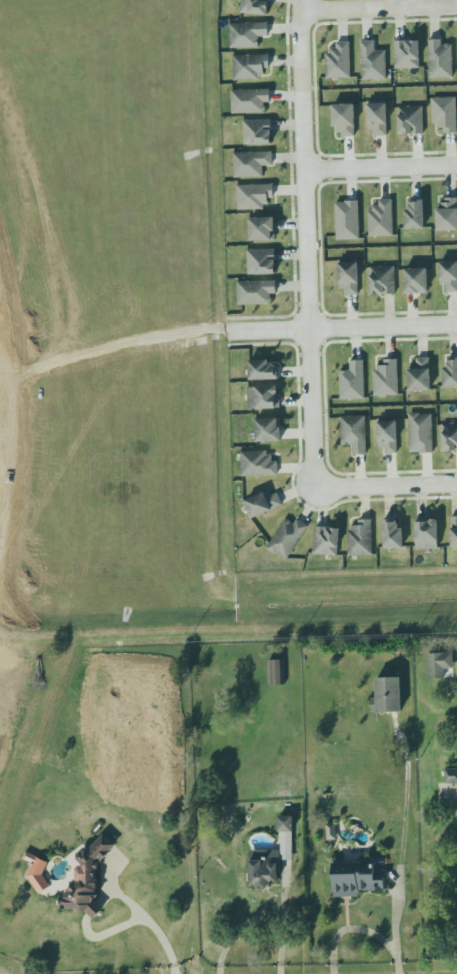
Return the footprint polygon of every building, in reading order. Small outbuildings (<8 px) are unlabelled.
[(242,14),(243,0),(269,0),(268,18),(250,17),(250,14),(242,14)] [(230,22),(246,22),(246,21),(250,21),(268,20),(268,22),(268,23),(269,34),(259,35),(259,39),(259,43),(259,46),(258,46),(230,46),(230,43),(230,22)] [(430,78),(453,78),(453,44),(442,45),(442,39),(429,40),(430,78)] [(325,51),(330,51),(330,46),(336,46),(336,40),(350,40),(351,77),(325,78),(325,51)] [(361,42),(362,80),(387,80),(386,51),(375,51),(375,41),(361,42)] [(395,41),(395,68),(420,67),(420,41),(395,41)] [(233,53),(270,52),(270,67),(265,67),(265,73),(260,73),(260,78),(233,79),(233,53)] [(232,88),(270,87),(270,100),(265,100),(265,103),(266,105),(266,108),(265,109),(265,111),(232,112),(232,88)] [(456,133),(456,125),(456,97),(432,98),(432,126),(444,126),(444,134),(456,133)] [(368,100),(386,100),(387,121),(384,121),(384,134),(375,135),(375,127),(369,127),(368,100)] [(355,104),(333,105),(334,136),(356,135),(355,104)] [(398,107),(399,134),(424,134),(423,106),(398,107)] [(243,118),(271,117),(272,142),(244,143),(243,118)] [(263,177),(263,166),(273,166),(273,152),(234,153),(234,178),(263,177)] [(236,185),(237,209),(261,208),(261,203),(268,203),(268,197),(273,197),(273,183),(236,185)] [(456,227),(456,196),(445,196),(445,201),(438,201),(439,206),(435,206),(436,228),(456,227)] [(422,197),(424,226),(404,226),(404,206),(408,206),(408,202),(409,202),(409,199),(416,198),(416,197),(419,197),(422,197)] [(368,236),(367,209),(372,209),(372,204),(379,204),(379,199),(392,198),(393,235),(368,236)] [(332,202),(333,241),(356,240),(355,199),(344,199),(344,202),(332,202)] [(249,215),(250,239),(275,238),(274,214),(249,215)] [(247,249),(275,248),(276,272),(248,273),(247,249)] [(439,260),(456,259),(456,291),(446,292),(446,283),(440,283),(439,260)] [(338,260),(358,260),(359,294),(346,294),(346,287),(339,287),(338,260)] [(370,267),(371,295),(396,294),(395,266),(370,267)] [(427,268),(405,269),(405,294),(428,294),(427,268)] [(238,282),(238,306),(272,305),(272,294),(277,294),(277,281),(238,282)] [(455,356),(456,356),(456,385),(443,385),(442,365),(447,365),(446,360),(447,360),(447,357),(455,357),(455,356)] [(429,357),(430,388),(408,389),(407,367),(410,367),(410,362),(416,362),(416,357),(429,357)] [(250,358),(268,358),(269,361),(274,361),(274,363),(276,363),(276,365),(279,365),(279,377),(250,378),(250,358)] [(350,359),(363,358),(364,398),(340,398),(339,370),(350,369),(350,359)] [(374,396),(399,395),(398,359),(384,360),(384,367),(373,368),(374,396)] [(249,407),(280,406),(280,384),(249,385),(249,407)] [(409,451),(420,451),(420,452),(422,452),(431,451),(431,452),(433,452),(431,413),(419,413),(419,412),(408,412),(409,451)] [(367,454),(365,415),(340,416),(342,444),(352,444),(353,454),(367,454)] [(281,418),(256,419),(257,442),(282,441),(281,418)] [(378,419),(379,447),(384,447),(384,453),(397,453),(396,419),(378,419)] [(439,452),(456,451),(456,423),(438,424),(439,452)] [(277,461),(270,462),(269,451),(241,452),(242,476),(278,475),(277,461)] [(277,492),(282,503),(250,517),(242,501),(245,500),(244,498),(255,493),(263,490),(264,491),(269,489),(271,494),(277,492)] [(293,524),(296,519),(308,526),(287,559),(267,547),(284,518),(286,519),(287,518),(290,520),(290,522),(293,524)] [(415,519),(416,549),(438,547),(437,518),(415,519)] [(347,529),(351,529),(351,524),(358,524),(358,519),(371,519),(372,554),(348,555),(347,529)] [(384,549),(404,548),(403,528),(398,528),(398,519),(383,520),(384,549)] [(314,525),(339,527),(337,555),(312,553),(314,525)] [(454,669),(453,653),(428,654),(429,679),(444,678),(444,669),(454,669)] [(269,686),(285,685),(285,660),(268,661),(269,686)] [(402,712),(401,678),(376,678),(377,698),(371,698),(372,712),(402,712)] [(445,783),(452,783),(452,785),(456,785),(456,768),(445,768),(445,783)] [(293,832),(294,816),(279,816),(278,831),(293,832)] [(336,840),(336,824),(327,824),(327,840),(336,840)] [(281,860),(292,860),(293,833),(282,833),(281,860)] [(76,856),(82,864),(73,870),(79,878),(61,900),(62,902),(81,916),(87,912),(95,919),(103,910),(94,896),(102,886),(94,873),(99,867),(96,863),(107,856),(116,844),(104,834),(98,839),(93,845),(76,856)] [(249,850),(279,850),(279,873),(276,873),(276,881),(269,881),(270,885),(264,885),(264,886),(255,886),(255,885),(248,885),(248,859),(249,859),(249,850)] [(48,863),(26,852),(23,859),(33,864),(25,881),(45,891),(49,882),(41,878),(48,863)] [(359,892),(385,891),(385,871),(374,871),(374,861),(333,862),(334,897),(359,897),(359,892)]
